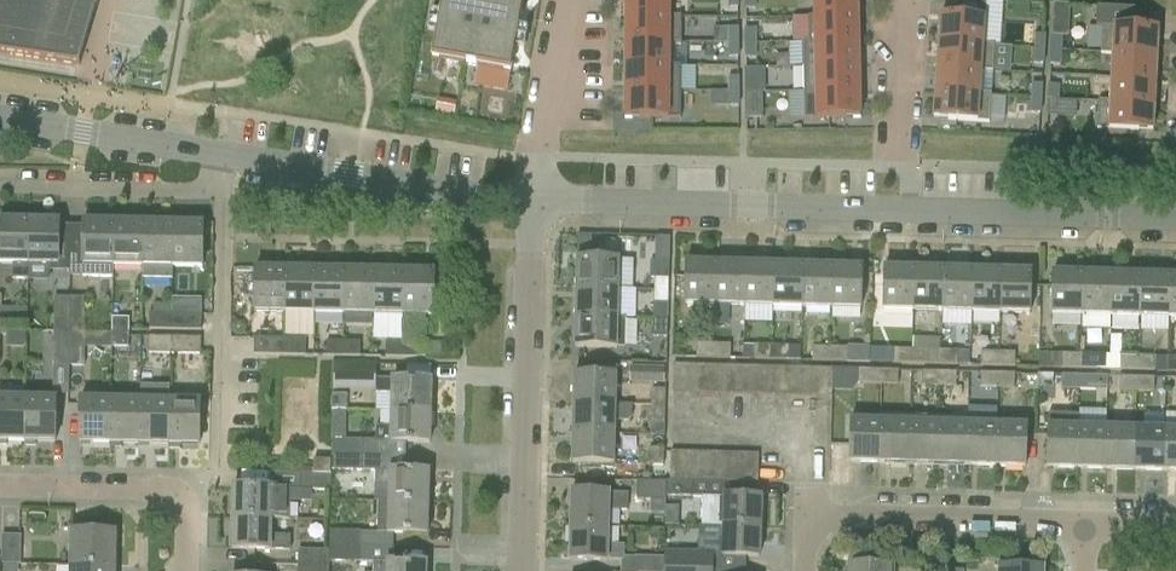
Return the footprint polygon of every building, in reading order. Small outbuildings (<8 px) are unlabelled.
[(81,66),(100,0),(0,0),(0,56),(81,66)] [(433,58),(511,73),(524,0),(444,0),(433,58)] [(625,15),(671,15),(671,0),(625,0),(625,15)] [(745,8),(756,8),(756,0),(745,0),(745,8)] [(859,0),(813,0),(813,16),(859,15),(859,0)] [(1097,12),(1097,25),(1103,25),(1101,52),(1157,55),(1158,28),(1134,27),(1135,14),(1135,9),(1098,7),(1097,12)] [(625,15),(624,41),(671,41),(671,43),(681,43),(681,16),(671,15),(625,15)] [(808,16),(809,41),(860,40),(859,15),(813,16),(808,16)] [(941,15),(939,42),(995,45),(983,44),(985,18),(941,15)] [(739,42),(739,27),(728,27),(728,42),(739,42)] [(745,28),(745,43),(756,43),(756,28),(745,28)] [(1045,49),(1045,35),(1036,34),(1035,49),(1045,49)] [(1061,50),(1062,36),(1052,35),(1051,50),(1061,50)] [(860,40),(809,41),(803,41),(803,68),(860,66),(860,40)] [(624,41),(624,67),(670,67),(670,65),(681,65),(686,65),(687,43),(681,43),(671,43),(671,41),(624,41)] [(739,42),(728,42),(728,57),(739,56),(739,42)] [(981,70),(993,71),(995,45),(939,42),(937,67),(981,70)] [(756,58),(756,43),(745,43),(745,58),(756,58)] [(1034,63),(1044,64),(1045,49),(1035,49),(1034,63)] [(1051,50),(1050,64),(1060,65),(1061,50),(1051,50)] [(1101,52),(1101,54),(1113,54),(1112,78),(1156,80),(1157,55),(1101,52)] [(624,67),(624,91),(681,92),(681,65),(670,65),(670,67),(624,67)] [(860,66),(803,68),(804,93),(861,92),(860,66)] [(981,70),(937,67),(936,92),(980,95),(981,70)] [(740,91),(740,77),(728,77),(728,91),(740,91)] [(745,78),(745,92),(757,92),(757,78),(745,78)] [(1099,100),(1099,102),(1154,105),(1156,80),(1112,78),(1110,101),(1099,100)] [(1032,84),(1032,98),(1042,99),(1042,84),(1032,84)] [(1048,99),(1058,100),(1059,85),(1049,84),(1048,99)] [(624,91),(624,118),(681,118),(681,92),(624,91)] [(728,91),(728,106),(740,106),(740,91),(728,91)] [(757,107),(757,92),(745,92),(745,107),(757,107)] [(862,118),(861,92),(804,93),(804,119),(862,118)] [(980,95),(936,92),(934,119),(989,122),(991,96),(980,95)] [(1041,113),(1042,99),(1032,98),(1031,113),(1041,113)] [(1058,100),(1048,99),(1048,114),(1057,114),(1058,100)] [(1099,102),(1097,129),(1153,132),(1154,105),(1099,102)] [(29,264),(30,224),(30,220),(19,220),(19,224),(0,223),(0,263),(13,263),(13,279),(29,279),(29,264)] [(48,224),(30,224),(29,264),(60,264),(60,221),(48,221),(48,224)] [(84,264),(83,277),(113,278),(114,265),(115,221),(104,221),(104,225),(85,224),(85,226),(84,264)] [(115,221),(114,265),(142,265),(143,222),(133,222),(133,225),(115,225),(115,221)] [(142,265),(142,279),(172,279),(173,266),(174,222),(163,222),(163,226),(145,225),(145,222),(143,222),(142,265)] [(174,222),(173,266),(204,266),(205,223),(192,222),(192,226),(174,226),(174,222)] [(577,258),(576,288),(618,289),(632,289),(634,259),(619,259),(577,258)] [(669,279),(669,261),(655,261),(654,278),(669,279)] [(685,303),(715,304),(716,262),(686,261),(685,303)] [(745,263),(716,262),(715,304),(744,305),(745,263)] [(774,264),(745,263),(744,305),(773,306),(774,264)] [(803,265),(774,264),(773,306),(802,306),(803,265)] [(833,265),(803,265),(802,306),(831,307),(833,265)] [(862,266),(833,265),(831,307),(861,308),(862,266)] [(883,309),(913,310),(915,268),(884,267),(883,309)] [(255,311),(285,312),(286,268),(256,268),(255,311)] [(315,269),(286,268),(285,312),(314,312),(315,269)] [(944,268),(915,268),(913,310),(942,310),(944,268)] [(942,310),(971,311),(973,269),(944,268),(942,310)] [(314,312),(344,313),(345,270),(315,269),(314,312)] [(971,311),(1000,312),(1002,270),(973,269),(971,311)] [(344,313),(374,314),(374,270),(345,270),(344,313)] [(404,271),(374,270),(374,314),(403,314),(404,271)] [(1031,271),(1002,270),(1000,312),(1030,313),(1031,271)] [(435,272),(404,271),(403,314),(434,315),(435,272)] [(1053,271),(1052,313),(1082,314),(1083,272),(1053,271)] [(1082,314),(1081,329),(1110,330),(1111,315),(1112,273),(1083,272),(1082,314)] [(1112,273),(1111,315),(1140,316),(1141,274),(1112,273)] [(1141,274),(1140,316),(1169,316),(1170,275),(1141,274)] [(576,288),(575,317),(617,318),(618,289),(576,288)] [(55,297),(54,331),(70,331),(70,297),(55,297)] [(86,298),(70,297),(70,331),(85,332),(86,298)] [(654,302),(654,319),(668,319),(668,302),(654,302)] [(29,323),(29,307),(2,306),(1,322),(29,323)] [(150,329),(168,329),(169,313),(150,313),(150,329)] [(201,313),(169,313),(168,329),(201,330),(201,313)] [(112,317),(112,332),(129,332),(129,318),(112,317)] [(575,317),(575,347),(617,348),(626,348),(627,318),(617,318),(575,317)] [(667,337),(668,319),(654,319),(653,336),(667,337)] [(54,365),(69,365),(70,331),(54,331),(54,365)] [(85,366),(85,332),(70,331),(69,365),(85,366)] [(129,347),(129,332),(112,332),(112,347),(129,347)] [(149,353),(168,354),(168,337),(149,336),(149,353)] [(168,354),(184,354),(201,355),(201,337),(168,337),(168,354)] [(254,354),(287,355),(288,338),(254,337),(254,354)] [(307,338),(288,338),(287,355),(306,356),(307,338)] [(326,356),(344,356),(345,348),(345,341),(327,341),(326,356)] [(360,342),(345,341),(345,348),(344,356),(360,357),(360,342)] [(385,357),(401,357),(402,343),(385,343),(385,357)] [(453,343),(402,343),(401,357),(453,357),(453,343)] [(696,358),(714,358),(714,343),(697,343),(696,358)] [(731,344),(714,343),(714,358),(731,358),(731,344)] [(755,345),(754,359),(772,359),(772,345),(770,345),(756,345),(755,345)] [(789,346),(772,345),(772,359),(789,360),(789,346)] [(812,361),(830,361),(830,347),(813,346),(812,361)] [(847,347),(830,347),(830,361),(846,362),(847,347)] [(894,363),(912,363),(912,349),(894,349),(894,363)] [(928,349),(912,349),(912,363),(928,363),(928,349)] [(940,350),(940,364),(958,364),(958,350),(940,350)] [(980,365),(999,366),(999,352),(981,351),(980,365)] [(1015,352),(999,352),(999,366),(1015,366),(1015,352)] [(1062,368),(1080,368),(1081,354),(1063,353),(1062,368)] [(1081,354),(1080,368),(1100,369),(1100,354),(1081,354)] [(1119,355),(1119,369),(1138,370),(1139,356),(1119,355)] [(1155,356),(1139,356),(1138,370),(1155,370),(1155,356)] [(376,393),(393,394),(392,410),(431,411),(432,380),(377,379),(377,363),(334,362),(333,389),(376,391),(376,393)] [(673,394),(688,394),(689,365),(674,365),(673,394)] [(688,394),(702,395),(703,366),(689,365),(688,394)] [(664,383),(665,367),(630,366),(630,382),(664,383)] [(702,395),(717,395),(717,366),(703,366),(702,395)] [(731,366),(717,366),(717,395),(731,395),(731,366)] [(746,366),(731,366),(731,395),(745,395),(746,366)] [(760,367),(746,366),(745,395),(760,396),(760,367)] [(774,367),(760,367),(760,396),(774,396),(774,367)] [(774,396),(788,396),(789,367),(774,367),(774,396)] [(788,396),(803,396),(803,368),(789,367),(788,396)] [(817,368),(803,368),(803,396),(817,397),(817,368)] [(833,368),(817,368),(817,397),(832,397),(833,368)] [(858,383),(881,384),(882,369),(859,369),(858,383)] [(899,370),(882,369),(881,384),(898,385),(899,370)] [(922,385),(939,385),(940,371),(922,371),(922,385)] [(957,372),(940,371),(939,385),(957,386),(957,372)] [(980,387),(997,387),(998,373),(980,372),(980,387)] [(574,373),(573,403),(615,404),(616,375),(574,373)] [(1015,374),(998,373),(997,387),(1014,388),(1015,374)] [(1061,389),(1079,390),(1079,375),(1062,375),(1061,389)] [(1079,375),(1079,390),(1098,390),(1098,376),(1079,375)] [(1119,391),(1137,391),(1137,377),(1120,376),(1119,391)] [(1155,377),(1137,377),(1137,391),(1154,392),(1155,377)] [(651,388),(650,405),(666,406),(666,389),(651,388)] [(333,393),(333,408),(347,408),(347,394),(333,393)] [(25,437),(26,398),(0,397),(0,441),(7,441),(7,437),(25,437)] [(36,438),(55,438),(56,398),(26,398),(25,437),(25,441),(36,441),(36,438)] [(92,439),(110,439),(111,399),(81,398),(80,442),(92,442),(92,439)] [(140,399),(111,399),(110,439),(110,443),(122,443),(122,439),(139,440),(140,399)] [(169,400),(140,399),(139,440),(140,439),(140,443),(151,443),(151,440),(169,440),(169,428),(169,400)] [(181,440),(199,441),(200,401),(169,400),(169,428),(169,440),(169,444),(181,444),(181,440)] [(632,405),(615,404),(573,403),(572,432),(614,433),(615,421),(628,422),(632,418),(632,405)] [(650,405),(650,423),(665,424),(666,406),(650,405)] [(346,439),(346,429),(347,408),(333,408),(332,428),(332,439),(332,455),(393,456),(393,442),(430,443),(431,411),(392,410),(392,426),(376,426),(376,440),(346,439)] [(1048,425),(1047,467),(1077,468),(1078,426),(1078,415),(1048,414),(1048,425)] [(849,462),(879,463),(880,421),(851,420),(849,462)] [(909,422),(880,421),(879,463),(908,463),(909,422)] [(938,422),(909,422),(908,463),(937,464),(938,422)] [(967,423),(938,422),(937,464),(966,465),(967,423)] [(996,424),(967,423),(966,465),(995,466),(996,424)] [(1026,425),(996,424),(995,466),(1025,467),(1026,425)] [(1077,468),(1106,469),(1107,427),(1078,426),(1077,468)] [(1106,469),(1135,470),(1136,428),(1107,427),(1106,469)] [(1165,429),(1136,428),(1135,470),(1164,470),(1165,429)] [(1175,471),(1175,429),(1165,429),(1164,470),(1175,471)] [(614,463),(614,433),(572,432),(572,462),(614,463)] [(650,447),(650,465),(663,465),(664,448),(650,447)] [(671,451),(670,480),(686,481),(686,452),(671,451)] [(701,452),(686,452),(686,481),(694,481),(700,481),(701,452)] [(715,452),(701,452),(700,481),(714,481),(715,452)] [(729,453),(715,452),(714,481),(728,482),(729,453)] [(743,453),(729,453),(728,482),(743,482),(743,453)] [(743,453),(743,482),(758,483),(759,454),(743,453)] [(392,470),(393,456),(332,455),(332,460),(332,469),(375,471),(375,486),(378,486),(378,502),(429,503),(430,471),(392,470)] [(332,474),(332,469),(332,460),(314,460),(313,474),(332,474)] [(331,491),(332,474),(313,474),(303,473),(302,490),(312,490),(331,491)] [(694,481),(686,481),(670,480),(666,481),(665,481),(665,500),(666,500),(667,496),(693,497),(694,481)] [(663,527),(664,500),(665,500),(665,481),(637,481),(637,500),(650,500),(649,527),(663,527)] [(232,486),(232,518),(271,519),(290,520),(290,496),(290,490),(290,488),(274,487),(232,486)] [(609,527),(609,510),(628,511),(628,492),(570,490),(569,526),(609,527)] [(701,526),(724,526),(760,527),(761,497),(725,495),(725,497),(702,496),(701,526)] [(377,532),(389,532),(389,533),(428,534),(429,503),(378,502),(377,532)] [(270,535),(271,519),(232,518),(231,549),(290,550),(290,535),(270,535)] [(609,527),(569,526),(568,560),(621,561),(620,570),(663,570),(663,567),(663,557),(624,556),(624,545),(608,544),(609,527)] [(724,526),(724,537),(698,537),(698,551),(665,550),(665,557),(663,557),(663,567),(712,568),(713,554),(723,555),(759,556),(760,527),(724,526)] [(71,531),(71,565),(114,565),(115,532),(113,532),(110,528),(99,527),(96,532),(71,531)] [(330,530),(329,546),(361,547),(361,531),(330,530)] [(2,535),(2,557),(1,564),(21,564),(22,535),(2,535)] [(329,560),(330,560),(374,561),(373,570),(427,570),(427,563),(392,562),(393,548),(361,547),(329,546),(329,550),(330,550),(329,560)] [(299,550),(298,566),(330,566),(330,560),(329,560),(330,550),(329,550),(299,550)]
